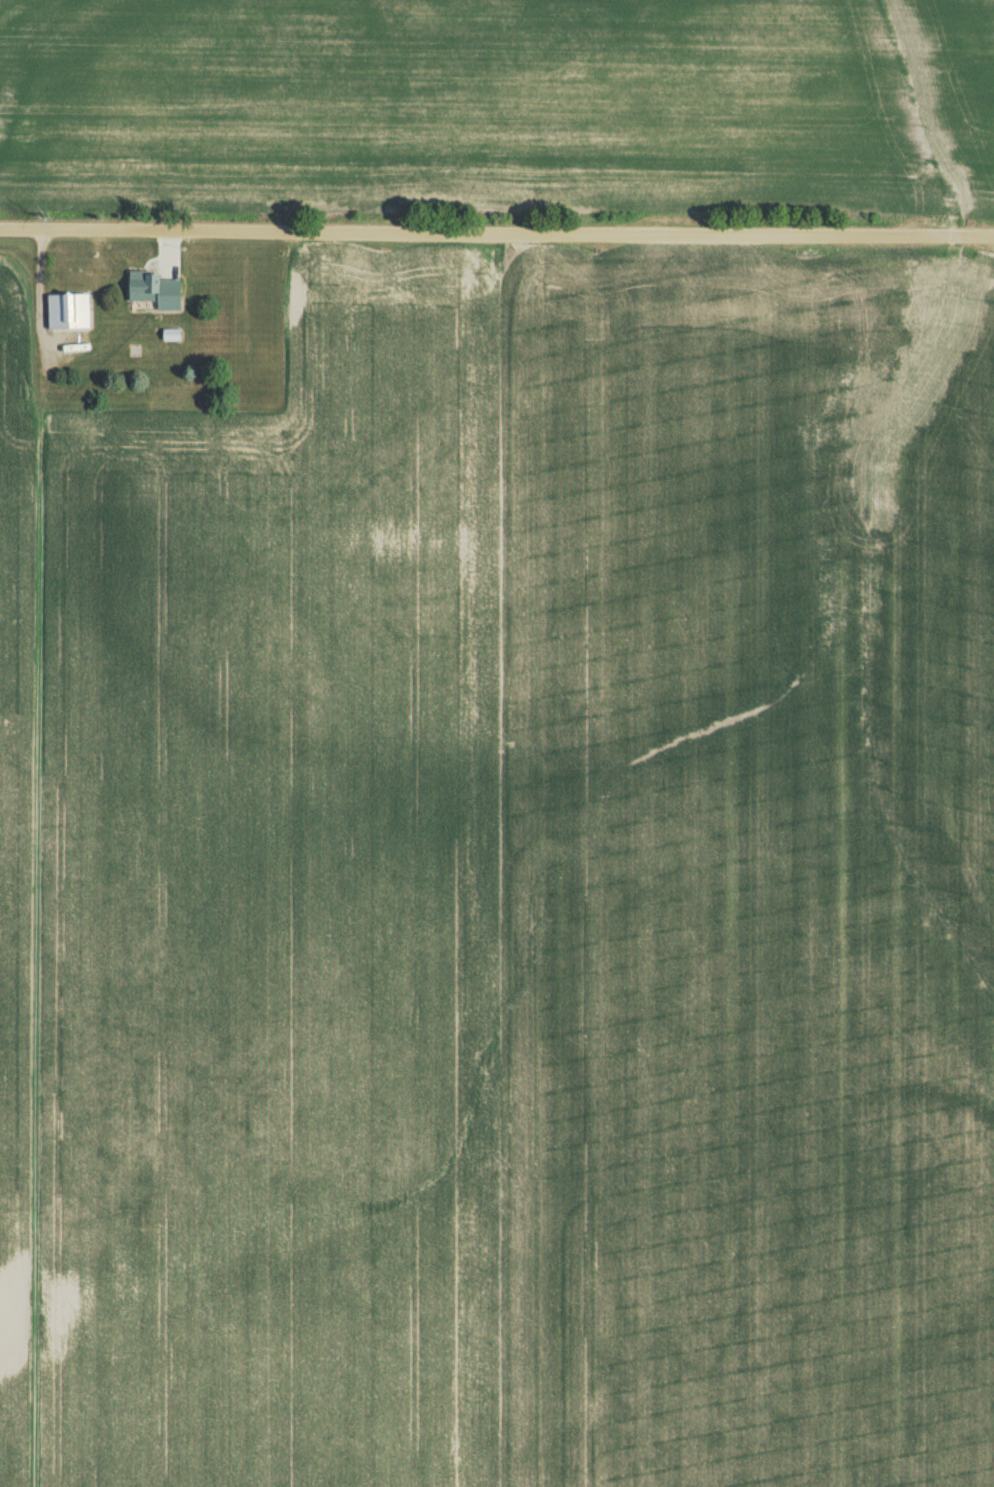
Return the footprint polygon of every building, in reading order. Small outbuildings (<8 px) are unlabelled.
[(187,315),(187,284),(166,284),(166,277),(134,277),(134,307),(161,307),(161,316),(187,315)] [(53,335),(94,335),(94,298),(52,298),(53,335)]
